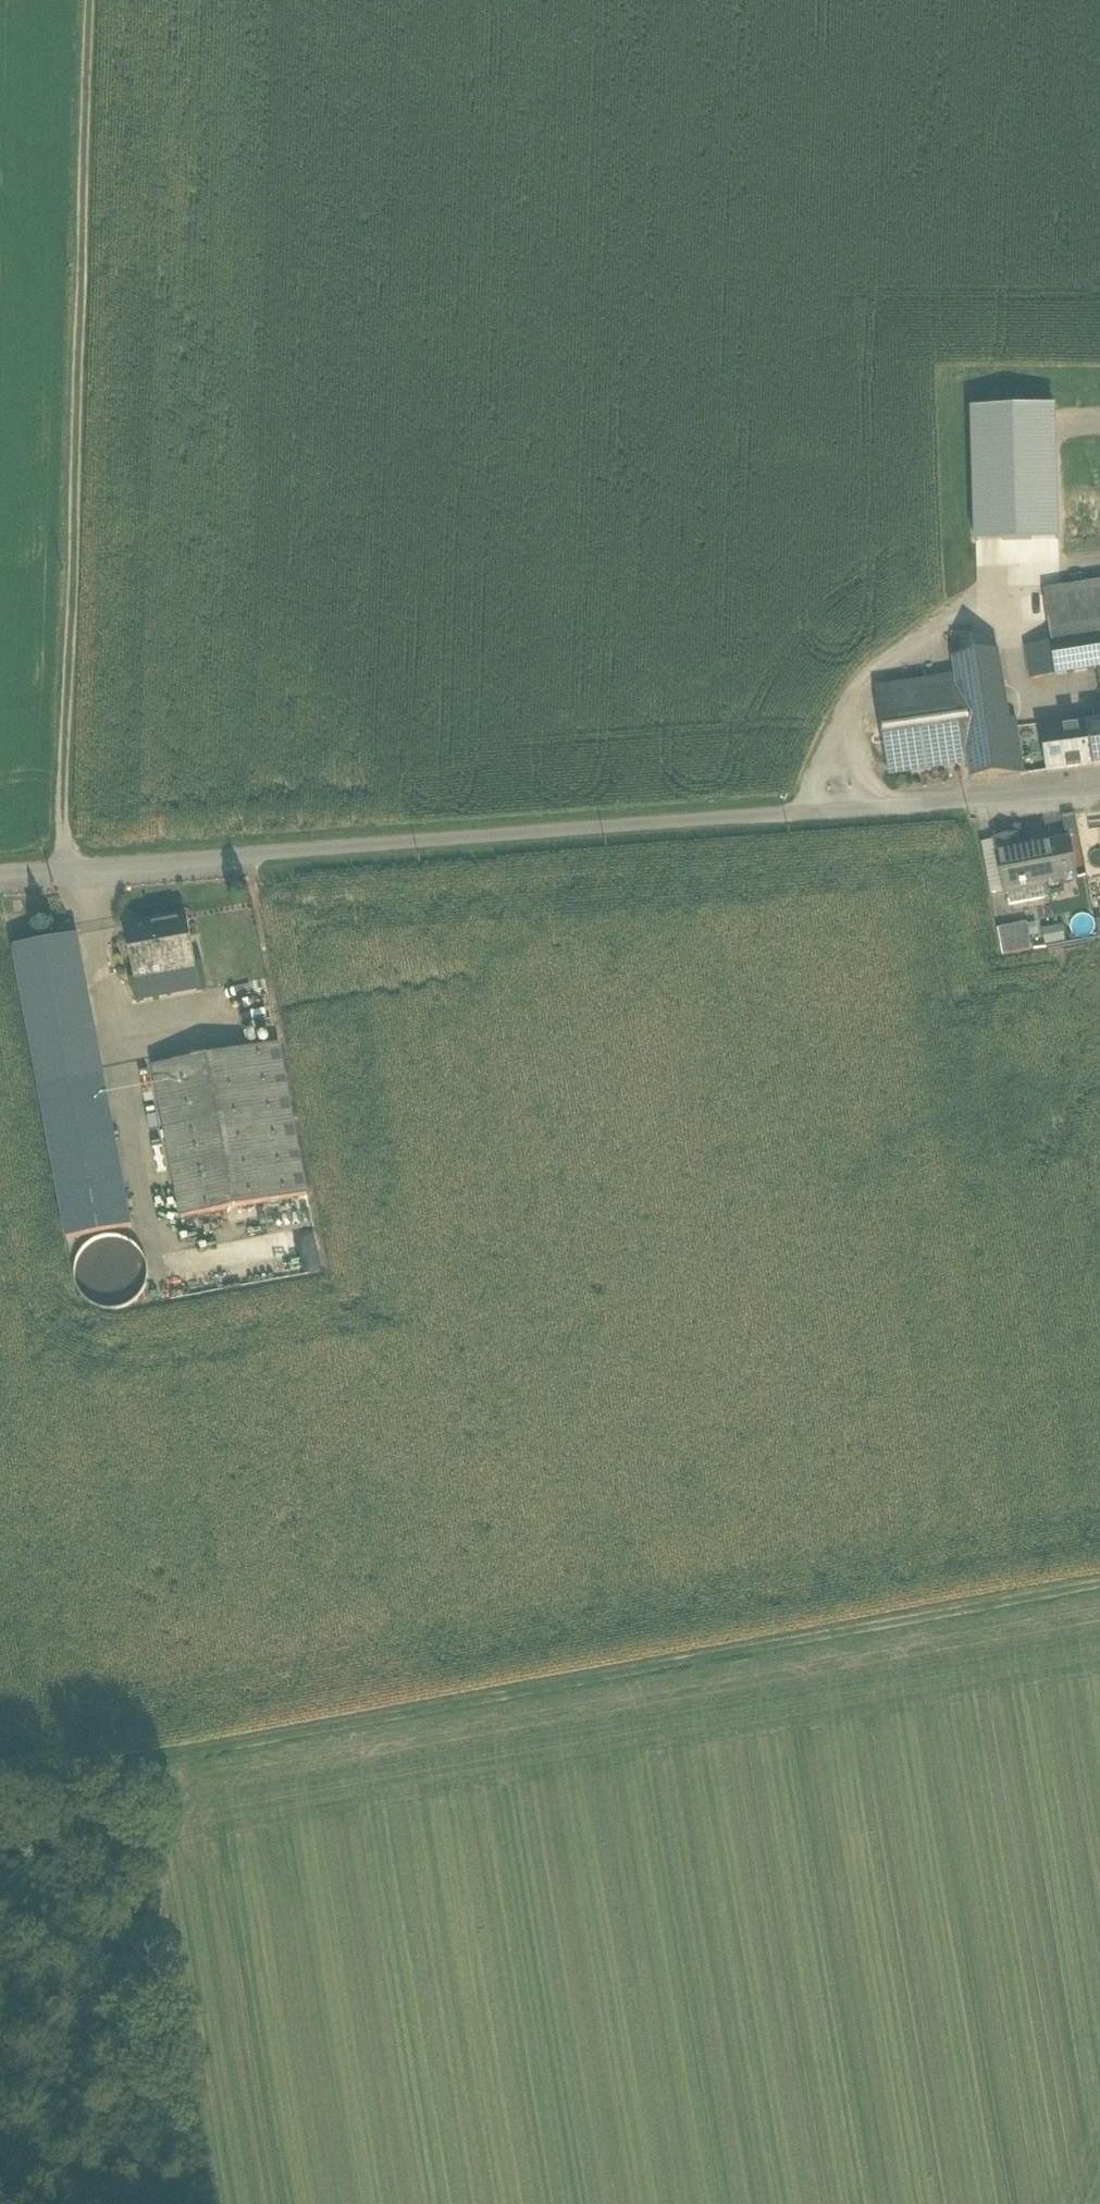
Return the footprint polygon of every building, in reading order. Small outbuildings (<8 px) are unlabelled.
[(1057,554),(1055,418),(1005,419),(1007,554),(1057,554)] [(1043,591),(1051,643),(1052,643),(1099,636),(1099,583),(1043,591)] [(1052,643),(1057,676),(1099,669),(1099,636),(1052,643)] [(1051,643),(1026,647),(1031,680),(1057,676),(1052,643),(1051,643)] [(998,651),(954,658),(957,678),(970,763),(972,779),(1022,775),(1013,721),(1008,721),(998,651)] [(957,678),(876,690),(888,775),(970,763),(957,678)] [(1043,731),(1049,772),(1099,765),(1099,723),(1043,731)] [(1068,843),(1016,852),(1014,839),(997,843),(1006,893),(1007,892),(1010,906),(1049,899),(1046,885),(1075,879),(1068,843)] [(185,917),(127,927),(137,983),(169,977),(168,971),(194,966),(185,917)] [(1028,924),(998,930),(1003,956),(1033,951),(1028,924)] [(279,1044),(153,1067),(181,1218),(307,1195),(279,1044)] [(84,1058),(65,1061),(68,1071),(86,1068),(84,1058)] [(68,1071),(64,1072),(66,1083),(88,1079),(86,1068),(68,1071)] [(66,1083),(39,1088),(67,1239),(131,1227),(103,1076),(88,1079),(66,1083)]
